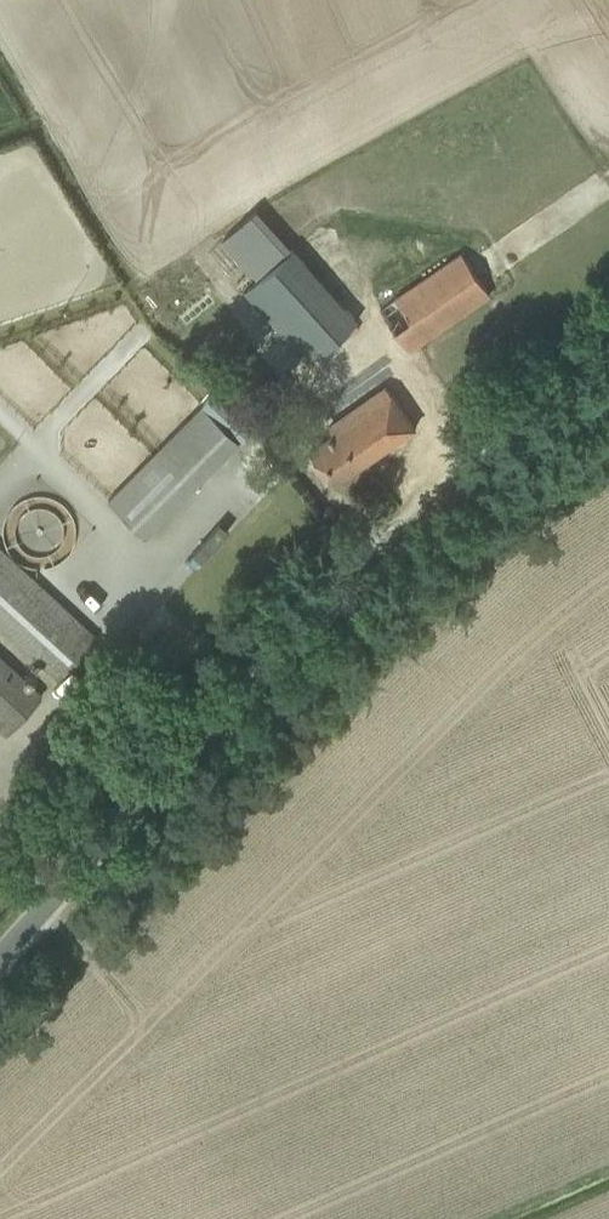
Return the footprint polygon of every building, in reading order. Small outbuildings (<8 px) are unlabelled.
[(245,292),(310,362),(359,319),(296,249),(245,292)] [(380,309),(395,331),(409,351),(490,294),(462,253),(380,309)] [(310,450),(319,464),(333,484),(415,427),(387,387),(329,427),(334,434),(310,450)] [(109,501),(144,536),(239,440),(203,405),(109,501)] [(40,662),(58,678),(96,637),(0,548),(0,625),(40,662)] [(177,664),(201,639),(163,603),(139,629),(177,664)] [(7,734),(42,696),(16,671),(0,657),(0,728),(7,734)]
